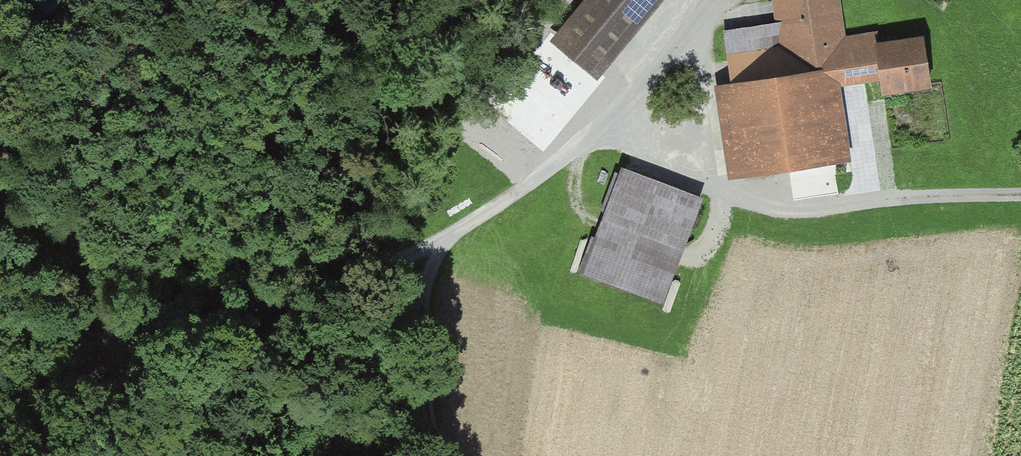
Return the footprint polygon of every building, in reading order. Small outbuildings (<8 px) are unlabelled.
[(550,46),(598,85),(667,0),(587,0),(550,46)] [(715,89),(728,183),(848,167),(838,89),(879,84),(881,99),(932,92),(925,40),(874,46),(872,34),(847,37),(842,0),(777,0),(773,1),(776,24),(722,31),(729,87),(715,89)] [(701,203),(622,173),(582,279),(662,309),(701,203)]
